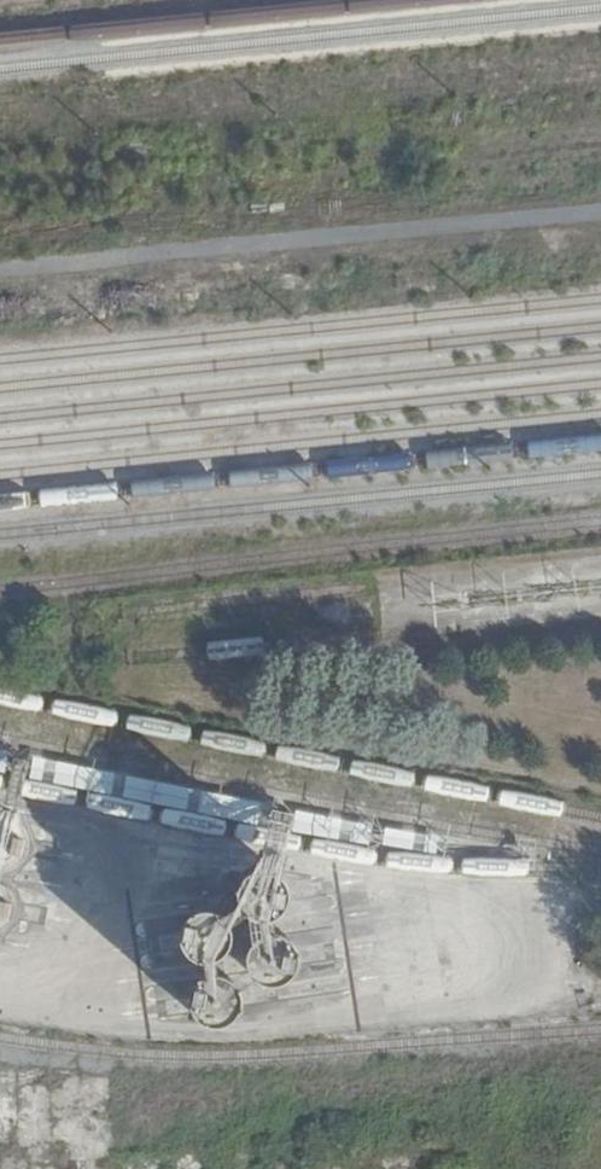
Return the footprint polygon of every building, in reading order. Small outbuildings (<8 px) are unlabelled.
[(196,910),(135,926),(149,980),(171,987),(179,1016),(201,1023),(222,1018),(231,991),(281,977),(289,952),(286,941),(258,932),(266,907),(284,903),(272,860),(239,850),(219,917),(220,921),(200,926),(196,910)]
